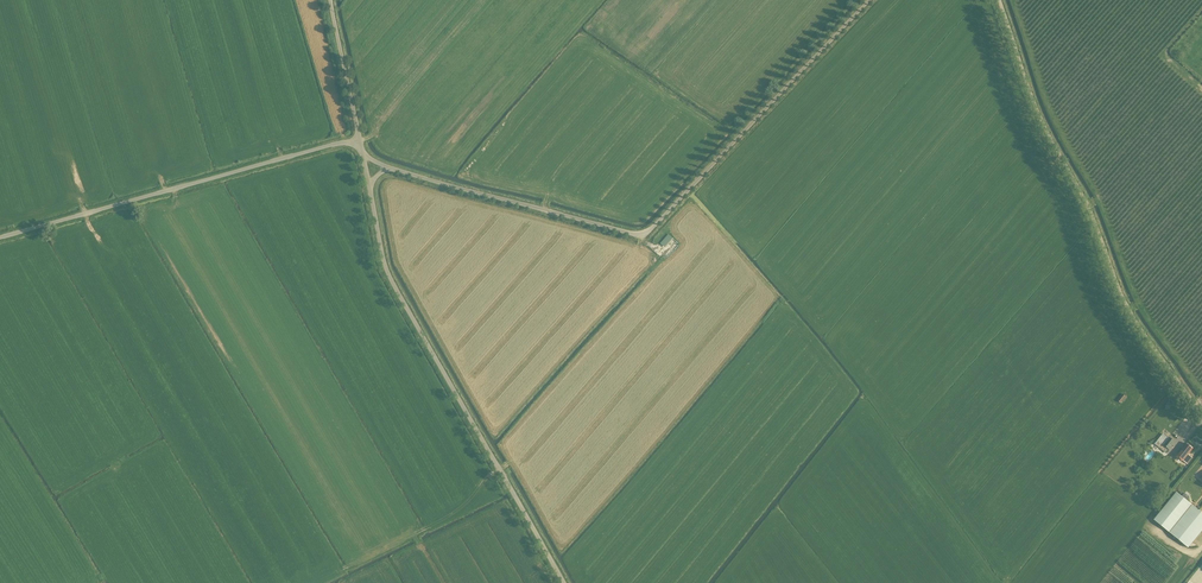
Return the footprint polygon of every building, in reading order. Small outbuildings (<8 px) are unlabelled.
[(665,247),(672,238),(668,235),(660,243),(665,247)] [(1121,403),(1126,397),(1123,394),(1118,400),(1121,403)] [(1169,437),(1169,438),(1163,434),(1155,443),(1162,449),(1166,452),(1169,450),(1176,442),(1169,437)] [(1188,455),(1193,449),(1186,444),(1177,456),(1188,464),(1193,458),(1188,455)] [(1201,532),(1201,513),(1186,500),(1189,497),(1185,493),(1182,497),(1177,493),(1154,520),(1170,533),(1189,548),(1201,532)]
